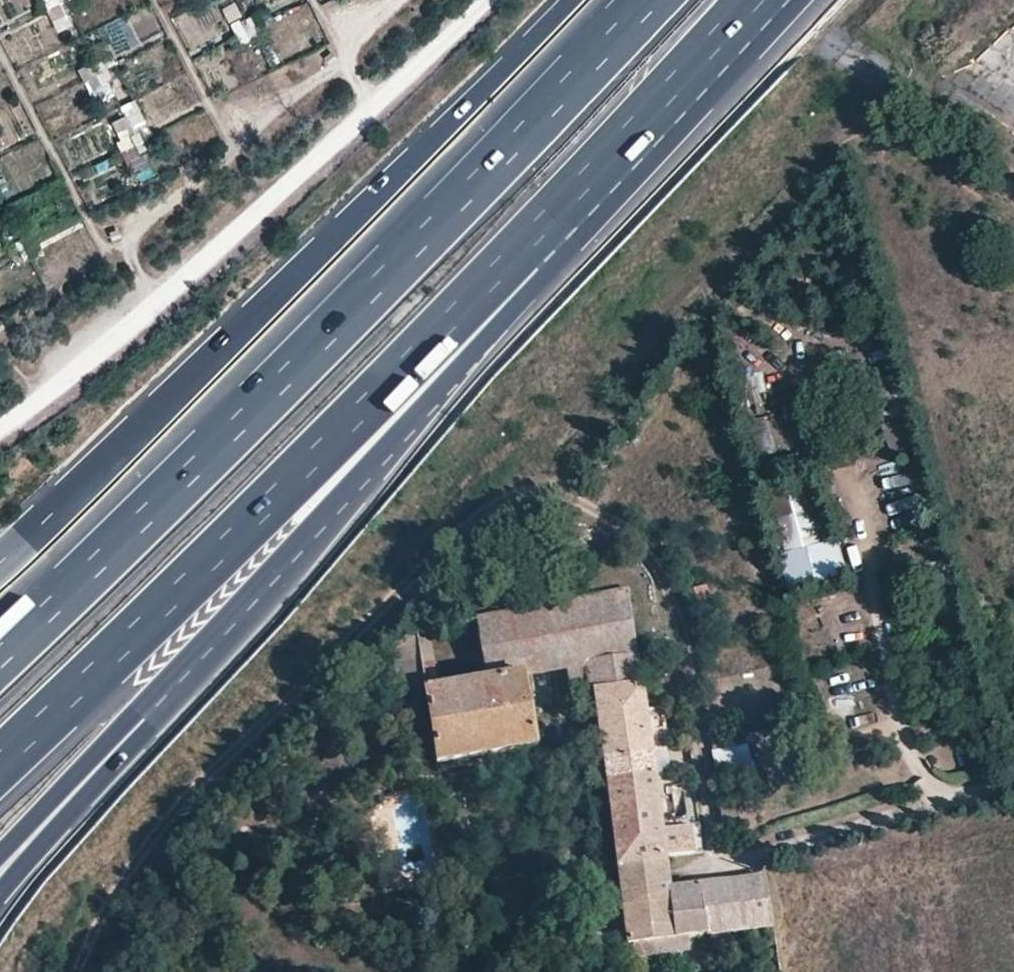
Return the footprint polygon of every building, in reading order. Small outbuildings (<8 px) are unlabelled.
[(88,98),(110,95),(105,60),(83,63),(88,98)] [(128,113),(109,120),(128,173),(147,166),(128,113)] [(824,542),(808,483),(771,492),(787,552),(824,542)] [(708,604),(704,585),(685,590),(686,596),(693,596),(696,607),(708,604)] [(421,687),(434,766),(536,749),(525,677),(564,669),(634,656),(626,593),(473,618),(483,677),(421,687)] [(421,687),(412,628),(388,643),(396,691),(421,687)] [(592,697),(601,763),(652,752),(667,749),(660,709),(642,712),(634,656),(564,669),(570,700),(592,697)] [(745,742),(710,750),(716,776),(752,767),(745,742)] [(601,763),(604,787),(656,778),(652,752),(601,763)] [(604,787),(616,868),(666,862),(665,858),(691,854),(687,827),(663,830),(656,778),(604,787)] [(616,868),(620,898),(670,889),(670,887),(666,862),(616,868)] [(620,898),(626,944),(632,943),(686,936),(706,933),(706,936),(772,927),(762,873),(730,877),(670,887),(670,889),(620,898)] [(686,936),(632,943),(634,958),(688,951),(686,936)]
